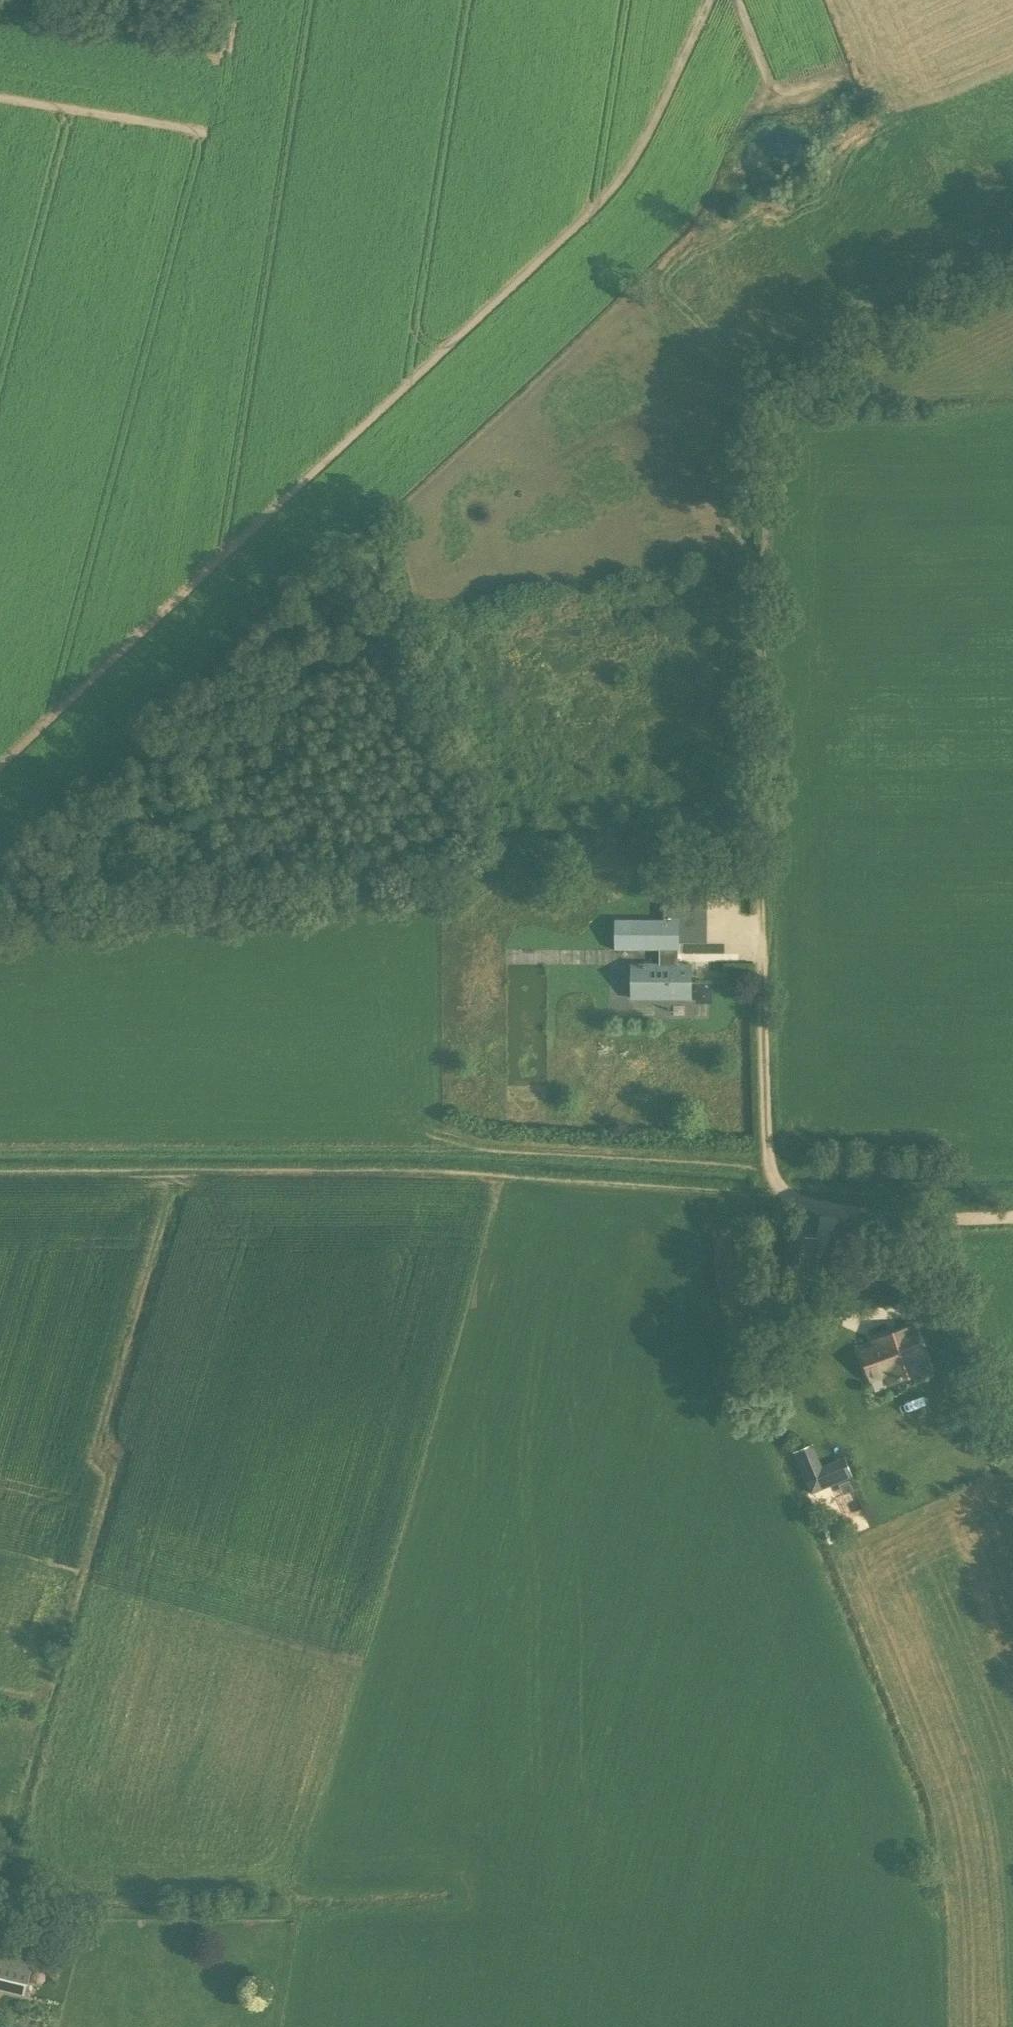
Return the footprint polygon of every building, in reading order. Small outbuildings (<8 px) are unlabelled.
[(679,912),(708,912),(708,877),(679,877),(679,912)] [(616,949),(660,949),(659,965),(633,965),(633,997),(691,998),(691,965),(675,965),(676,949),(678,949),(679,921),(616,920),(616,949)] [(680,951),(677,951),(677,960),(707,961),(708,943),(680,942),(680,951)] [(875,1341),(875,1343),(858,1349),(870,1382),(888,1376),(890,1382),(927,1368),(912,1327),(875,1341)] [(793,1451),(811,1493),(853,1475),(845,1456),(822,1465),(813,1443),(793,1451)] [(26,1995),(34,1956),(43,1922),(0,1911),(0,1989),(26,1995)]
